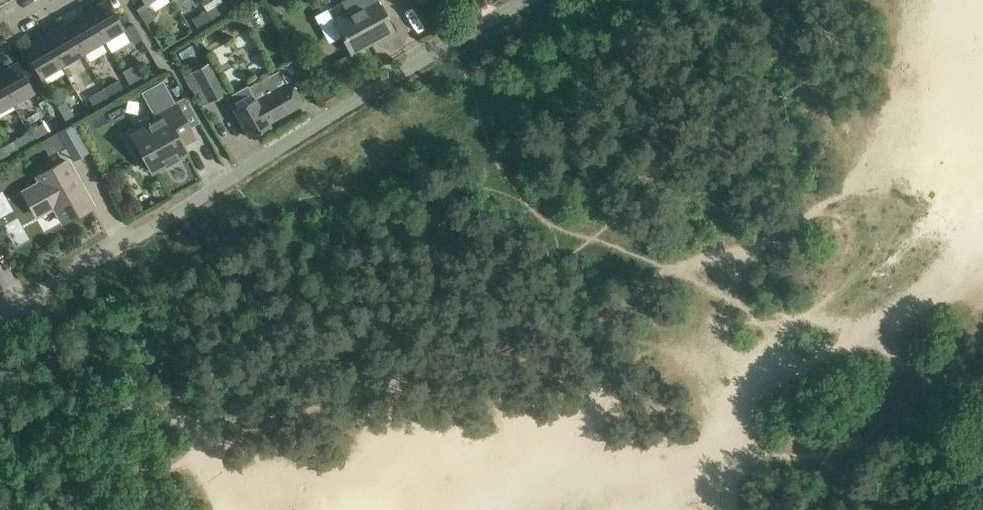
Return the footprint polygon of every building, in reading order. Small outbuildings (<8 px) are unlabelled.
[(103,40),(124,28),(107,0),(104,0),(86,11),(103,40)] [(333,20),(351,53),(393,30),(377,0),(357,0),(360,5),(333,20)] [(222,1),(207,10),(212,18),(227,9),(222,1)] [(136,9),(146,24),(153,18),(144,4),(136,9)] [(212,18),(207,10),(192,19),(197,27),(212,18)] [(82,53),(103,40),(86,11),(65,23),(82,53)] [(61,65),(82,53),(65,23),(44,35),(61,65)] [(141,38),(132,23),(125,28),(133,43),(141,38)] [(61,65),(44,35),(23,48),(40,77),(61,65)] [(308,87),(293,60),(279,68),(287,83),(256,101),(247,85),(230,95),(236,107),(233,109),(249,137),(270,125),(268,123),(303,104),(297,93),(308,87)] [(17,61),(0,71),(0,80),(13,103),(34,91),(17,61)] [(208,64),(193,72),(185,76),(201,106),(224,94),(208,64)] [(13,103),(0,80),(0,110),(13,103)] [(118,80),(103,88),(108,96),(123,88),(118,80)] [(157,119),(131,133),(152,172),(187,153),(183,146),(197,139),(191,127),(198,123),(200,122),(185,96),(184,97),(175,102),(174,100),(163,81),(147,90),(157,110),(158,111),(161,117),(157,119)] [(108,96),(103,88),(88,97),(92,105),(108,96)] [(65,120),(73,116),(65,101),(57,105),(65,120)] [(43,123),(28,131),(33,139),(47,131),(43,123)] [(33,139),(28,131),(13,140),(17,148),(33,139)] [(56,132),(41,141),(49,155),(64,146),(56,132)] [(92,205),(82,188),(67,160),(38,177),(41,182),(24,191),(27,197),(36,215),(37,214),(37,212),(53,203),(63,221),(92,205)]
